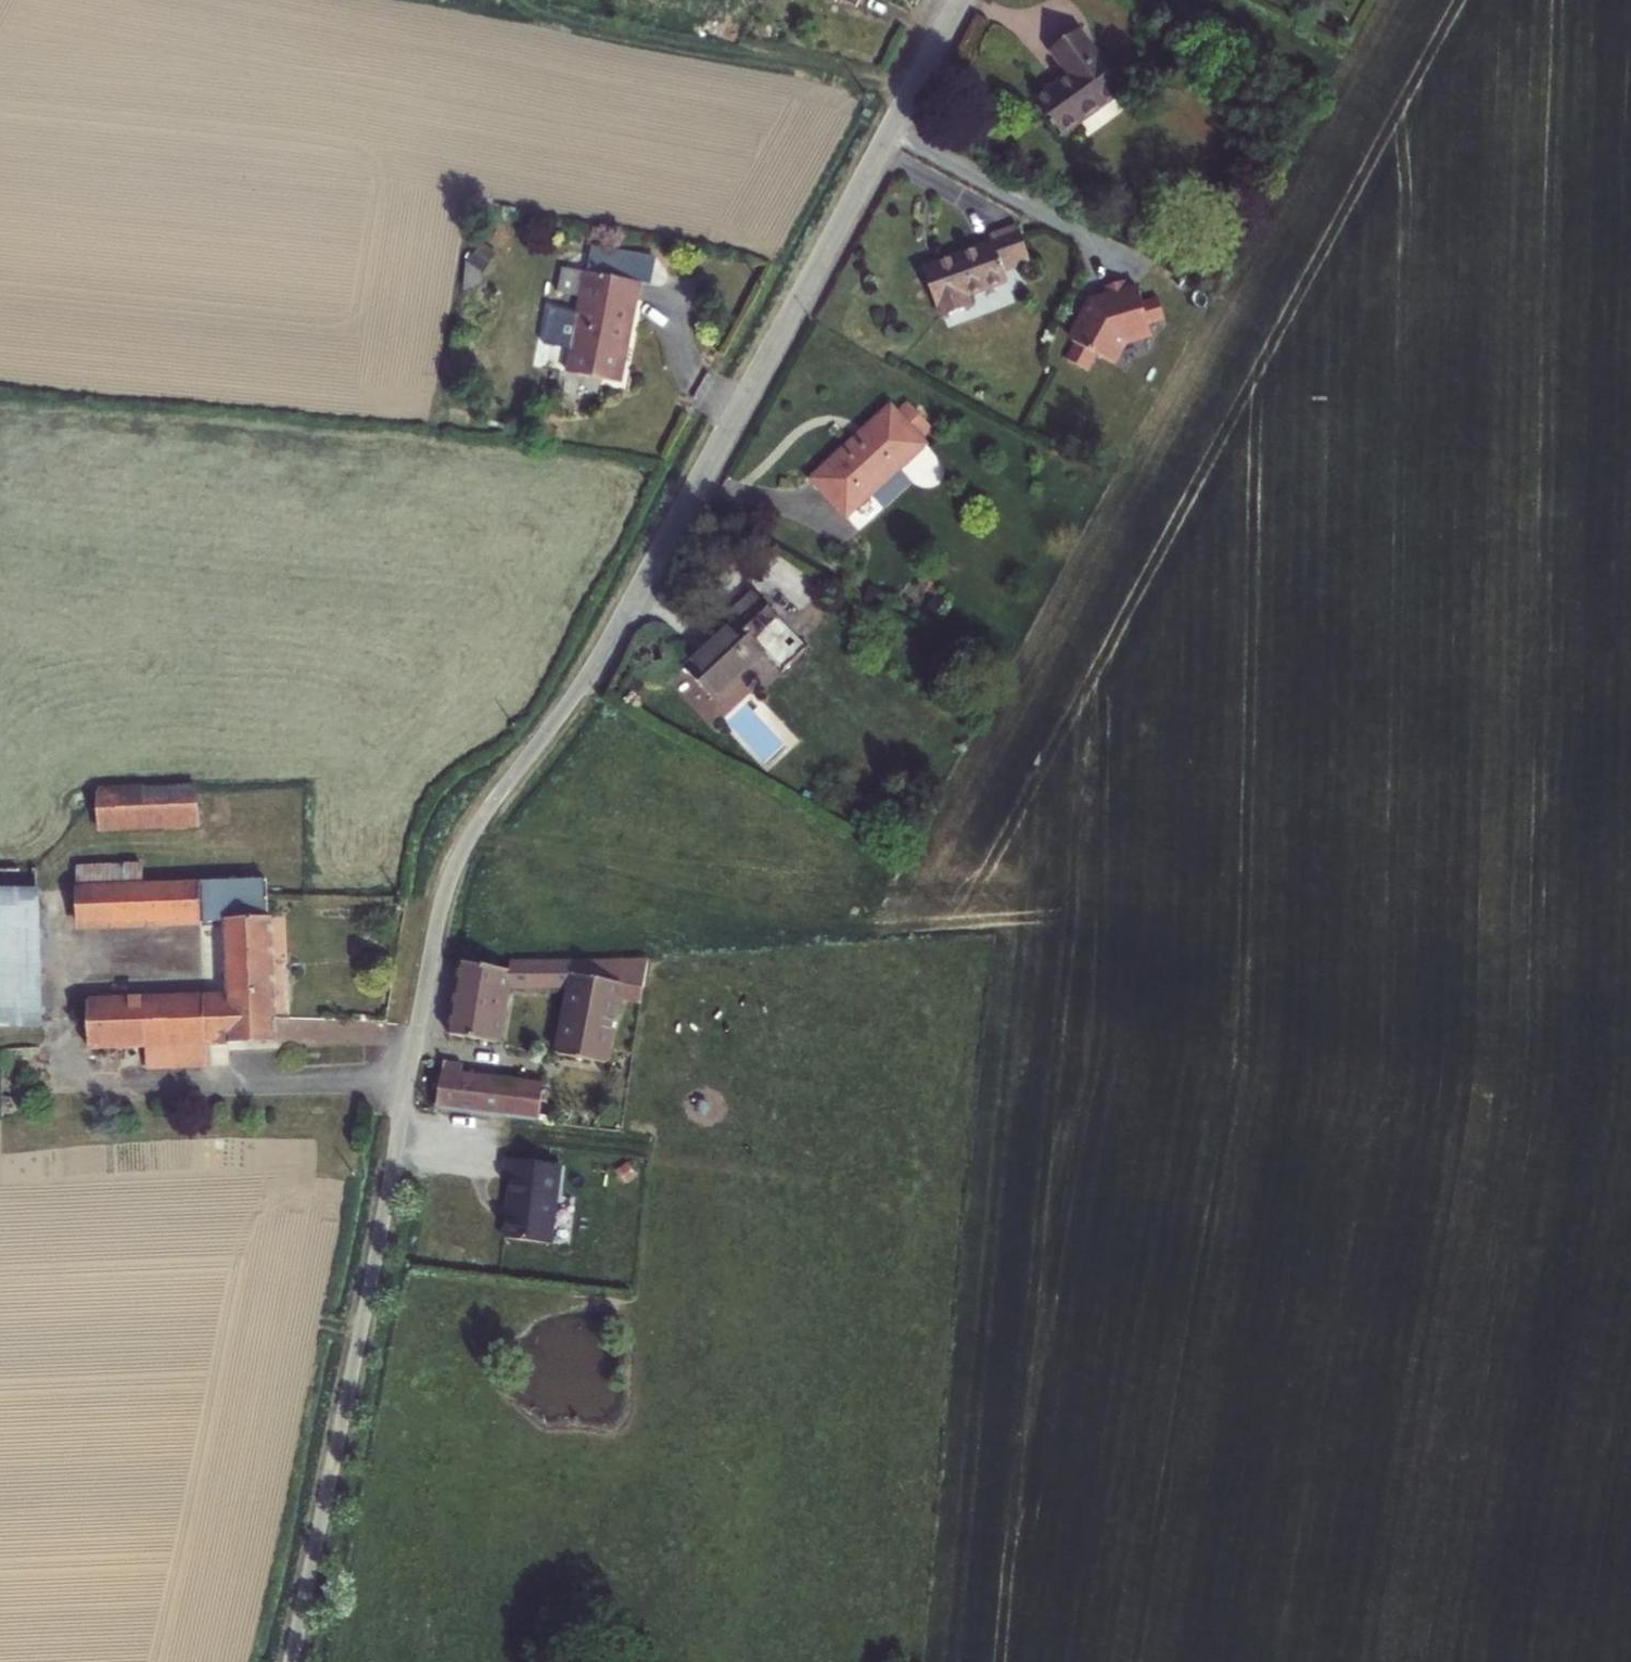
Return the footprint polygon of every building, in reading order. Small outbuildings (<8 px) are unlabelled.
[(860,0),(838,0),(856,8),(860,0)] [(1061,136),(1121,91),(1116,84),(1120,81),(1112,70),(1108,73),(1077,31),(1050,50),(1070,77),(1036,101),(1061,136)] [(992,245),(925,270),(943,317),(969,307),(965,296),(1006,281),(1001,268),(1028,258),(1016,227),(989,236),(992,245)] [(480,248),(461,278),(474,287),(494,257),(480,248)] [(627,342),(638,281),(585,272),(567,372),(615,381),(622,342),(627,342)] [(1108,299),(1094,303),(1072,343),(1075,345),(1066,361),(1086,372),(1095,356),(1110,364),(1121,344),(1151,336),(1148,325),(1164,321),(1158,300),(1142,305),(1138,290),(1129,293),(1126,282),(1104,288),(1108,299)] [(620,382),(627,342),(622,342),(615,381),(620,382)] [(898,470),(925,445),(919,438),(930,427),(908,403),(896,414),(890,407),(811,480),(846,517),(870,495),(883,509),(911,483),(898,470)] [(712,699),(760,654),(780,676),(807,651),(753,593),(730,616),(735,622),(685,669),(712,699)] [(97,829),(197,825),(196,788),(96,791),(97,829)] [(206,1065),(205,1044),(276,1041),(271,918),(268,918),(266,882),(143,886),(142,864),(76,868),(78,925),(199,921),(199,923),(222,922),(226,996),(87,1001),(88,1048),(145,1046),(146,1068),(206,1065)] [(36,870),(0,870),(0,1028),(39,1027),(36,870)] [(497,1044),(506,989),(571,989),(557,1056),(604,1064),(615,998),(641,1004),(648,960),(586,961),(517,962),(511,961),(509,971),(461,962),(448,1035),(497,1044)] [(443,1064),(435,1109),(572,1126),(577,1097),(558,1094),(559,1086),(459,1074),(461,1066),(443,1064)] [(560,1166),(506,1159),(503,1178),(511,1179),(504,1239),(550,1244),(560,1166)]
